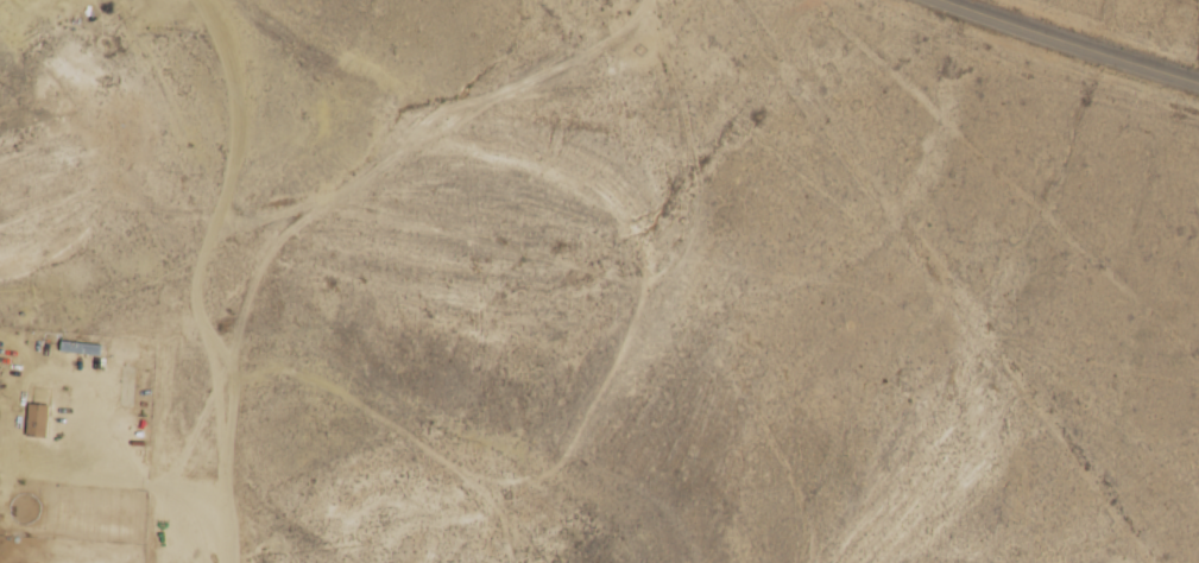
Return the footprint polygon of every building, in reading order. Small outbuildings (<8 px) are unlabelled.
[(100,355),(101,344),(61,341),(60,353),(100,355)] [(48,436),(49,405),(28,405),(28,436),(48,436)]
